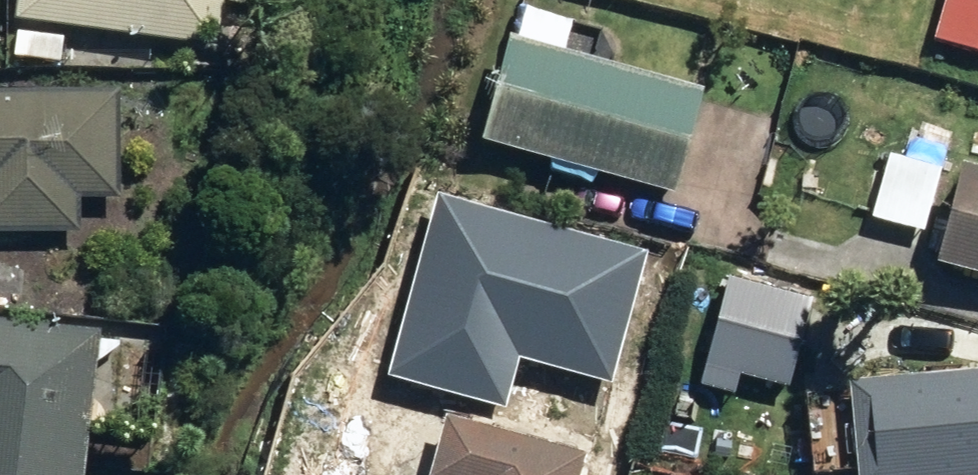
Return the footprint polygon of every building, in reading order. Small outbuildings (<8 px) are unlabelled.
[(202,44),(208,0),(7,0),(5,17),(202,44)] [(977,53),(977,0),(935,0),(924,38),(977,53)] [(3,59),(32,62),(34,31),(7,28),(3,59)] [(465,139),(664,193),(692,88),(493,36),(465,139)] [(68,232),(67,195),(109,195),(108,87),(0,88),(0,232),(68,232)] [(977,275),(977,172),(942,162),(917,259),(977,275)] [(610,384),(647,250),(437,191),(385,374),(504,408),(518,358),(610,384)] [(818,295),(732,274),(705,381),(738,390),(743,370),(796,383),(818,295)] [(88,331),(0,320),(0,474),(69,474),(88,331)] [(838,474),(977,474),(977,367),(829,381),(838,474)] [(575,453),(429,414),(412,474),(569,474),(575,453)]
